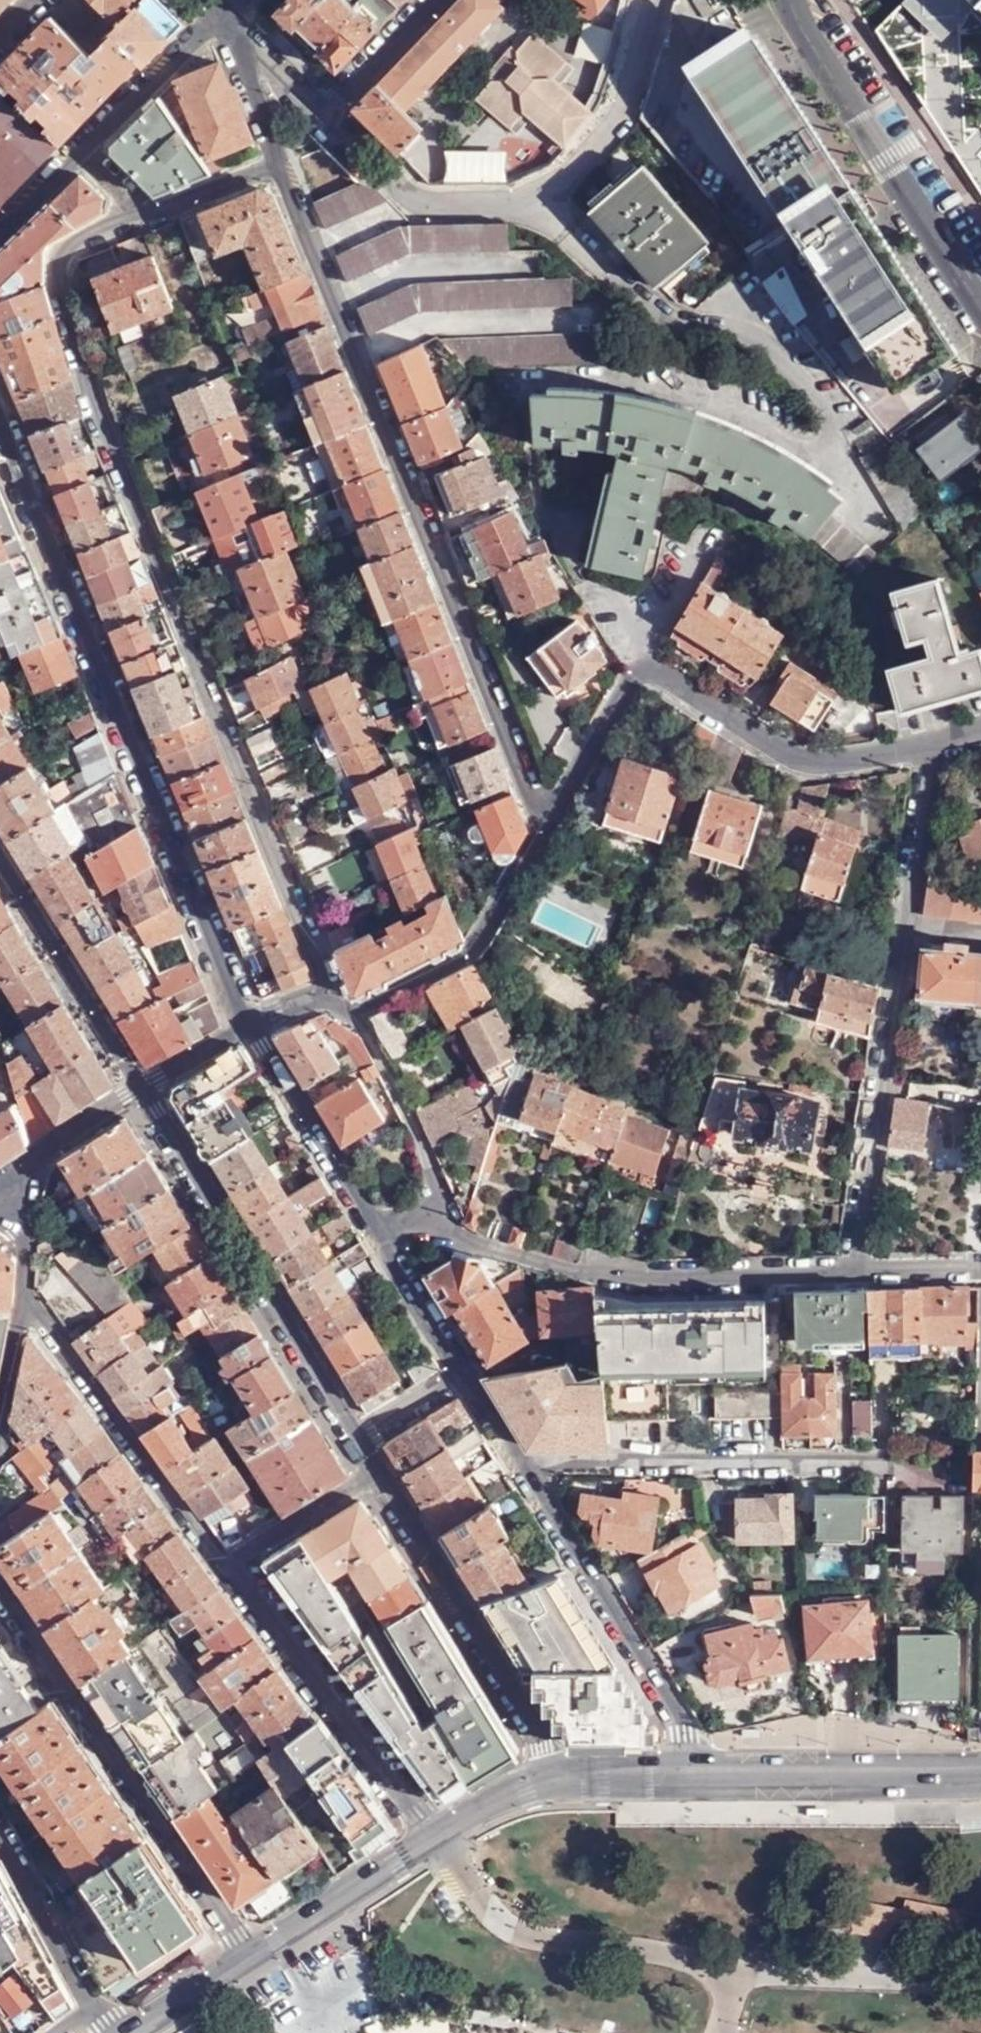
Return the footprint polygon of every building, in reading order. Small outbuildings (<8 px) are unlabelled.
[(11,0),(0,0),(0,11),(11,0)] [(116,25),(141,0),(91,0),(116,25)] [(110,34),(139,62),(143,66),(185,21),(164,0),(141,0),(116,25),(109,33),(110,34)] [(334,70),(394,9),(396,7),(388,0),(356,0),(350,6),(344,0),(288,0),(276,11),(293,29),(295,28),(315,48),(315,51),(334,70)] [(496,0),(457,0),(384,76),(411,101),(503,6),(499,2),(496,0)] [(578,12),(588,19),(598,11),(606,0),(581,0),(578,12)] [(598,11),(619,27),(626,0),(606,0),(598,11)] [(897,10),(926,38),(929,34),(934,38),(943,29),(946,32),(970,7),(976,1),(980,6),(980,0),(907,0),(897,10)] [(980,18),(980,6),(976,1),(970,7),(980,18)] [(90,55),(50,16),(22,45),(93,109),(139,62),(110,34),(90,55)] [(594,114),(595,112),(555,77),(568,61),(535,33),(520,50),(514,46),(486,76),(492,82),(477,99),(510,128),(525,113),(558,141),(566,148),(594,114)] [(603,82),(614,46),(589,37),(575,71),(603,82)] [(849,189),(752,37),(693,81),(789,232),(753,254),(857,420),(958,355),(849,189)] [(22,45),(0,67),(0,87),(58,144),(93,109),(22,45)] [(175,80),(159,96),(174,117),(184,113),(188,122),(193,120),(209,158),(251,141),(220,61),(175,80)] [(411,101),(384,76),(353,108),(398,154),(430,118),(411,101)] [(0,87),(0,204),(38,164),(58,144),(0,87)] [(174,117),(159,96),(111,145),(111,151),(154,196),(212,174),(174,117)] [(449,154),(449,185),(509,184),(551,166),(539,140),(503,153),(449,154)] [(549,150),(557,158),(566,148),(558,141),(549,150)] [(409,159),(399,168),(416,188),(427,179),(409,159)] [(642,164),(589,211),(619,245),(655,287),(708,241),(642,164)] [(80,174),(52,203),(73,228),(98,213),(103,198),(80,174)] [(379,191),(357,182),(314,203),(325,231),(387,200),(379,191)] [(179,218),(189,245),(194,260),(241,242),(247,244),(264,288),(304,272),(273,194),(257,187),(179,218)] [(52,203),(0,252),(0,301),(44,285),(43,248),(48,242),(73,228),(52,203)] [(410,225),(409,224),(336,259),(346,281),(411,253),(509,251),(508,224),(410,225)] [(172,306),(151,252),(91,277),(111,329),(172,306)] [(321,315),(304,272),(264,288),(243,296),(249,310),(257,307),(262,318),(237,329),(244,347),(281,331),(321,315)] [(419,281),(356,308),(367,335),(421,311),(571,307),(571,303),(570,278),(419,281)] [(0,301),(0,337),(52,315),(44,285),(0,301)] [(0,337),(0,360),(15,397),(70,378),(52,315),(0,337)] [(341,367),(321,315),(281,331),(285,340),(274,344),(291,391),(341,367)] [(603,334),(439,338),(463,366),(604,361),(603,334)] [(117,345),(126,369),(136,365),(127,342),(117,345)] [(377,361),(403,424),(446,405),(421,343),(377,361)] [(247,353),(244,347),(236,350),(239,356),(247,353)] [(362,421),(341,367),(291,391),(310,444),(362,421)] [(70,378),(15,397),(22,413),(30,433),(61,424),(81,418),(70,378)] [(176,395),(191,433),(233,417),(220,379),(176,395)] [(786,520),(857,577),(878,556),(829,513),(841,496),(805,472),(787,459),(755,441),(675,411),(592,396),(580,395),(532,393),(533,444),(564,447),(564,452),(577,452),(578,444),(616,452),(601,519),(596,518),(594,527),(586,564),(641,577),(649,545),(656,547),(661,533),(652,529),(670,463),(707,476),(705,483),(718,489),(720,484),(774,511),(770,518),(782,525),(786,520)] [(403,424),(419,464),(439,456),(437,451),(470,437),(454,395),(446,405),(403,424)] [(177,448),(192,490),(223,479),(219,467),(251,456),(241,431),(254,426),(249,410),(233,417),(191,433),(179,437),(183,446),(177,448)] [(946,413),(913,437),(937,469),(970,446),(946,413)] [(380,465),(362,421),(310,444),(327,490),(380,465)] [(61,424),(30,433),(45,470),(75,459),(75,456),(89,452),(83,436),(69,441),(61,424)] [(435,470),(452,510),(486,497),(491,509),(519,497),(506,476),(496,480),(484,452),(489,450),(478,431),(469,439),(453,453),(456,461),(435,470)] [(75,459),(45,470),(54,492),(87,483),(82,470),(101,464),(95,450),(89,452),(75,456),(75,459)] [(205,513),(213,534),(217,533),(230,527),(252,518),(256,517),(243,482),(255,478),(257,485),(273,479),(268,463),(223,479),(192,490),(187,492),(196,516),(205,513)] [(397,507),(380,465),(327,490),(329,490),(345,531),(397,507)] [(87,483),(54,492),(66,521),(98,512),(87,483)] [(25,548),(0,489),(0,558),(25,548)] [(66,521),(78,550),(130,532),(119,505),(98,512),(66,521)] [(252,518),(253,522),(282,512),(280,507),(256,517),(252,518)] [(359,564),(410,541),(397,507),(345,531),(359,564)] [(448,536),(466,582),(499,570),(549,551),(543,539),(529,545),(514,511),(448,536)] [(217,533),(227,556),(213,562),(216,570),(224,567),(274,552),(285,547),(295,543),(282,512),(253,522),(258,533),(235,542),(230,529),(217,533)] [(78,550),(87,573),(124,561),(140,556),(130,532),(78,550)] [(380,621),(433,597),(410,541),(359,564),(380,621)] [(169,556),(180,584),(215,570),(203,543),(169,556)] [(22,649),(59,632),(25,548),(0,558),(0,611),(19,651),(22,649)] [(227,570),(244,613),(300,588),(302,588),(286,548),(274,552),(227,570)] [(549,551),(499,570),(518,613),(560,596),(543,557),(550,554),(549,551)] [(216,570),(218,574),(227,570),(274,552),(224,567),(216,570)] [(703,654),(711,659),(744,607),(716,587),(730,564),(720,554),(672,633),(678,638),(677,641),(701,656),(703,654)] [(87,573),(98,600),(151,583),(146,571),(130,576),(124,561),(87,573)] [(980,687),(980,651),(980,648),(959,653),(938,577),(893,590),(907,638),(928,634),(934,656),(890,667),(900,707),(980,687)] [(98,600),(110,629),(144,616),(139,602),(157,595),(151,583),(98,600)] [(244,613),(246,619),(305,596),(302,588),(300,588),(244,613)] [(246,619),(257,645),(304,620),(306,619),(303,611),(318,605),(313,592),(305,596),(246,619)] [(395,659),(448,635),(433,597),(380,621),(390,647),(395,659)] [(582,614),(589,610),(583,600),(576,604),(582,614)] [(742,678),(749,683),(782,633),(744,607),(711,659),(717,663),(716,665),(741,680),(742,678)] [(110,629),(122,659),(156,646),(154,640),(168,635),(166,629),(152,634),(144,616),(110,629)] [(304,620),(257,645),(259,650),(309,626),(306,619),(304,620)] [(576,619),(526,655),(555,696),(605,659),(594,642),(597,639),(591,630),(587,633),(576,619)] [(39,687),(76,672),(59,632),(22,649),(39,687)] [(449,638),(448,635),(395,659),(413,703),(465,678),(449,638)] [(7,656),(8,656),(0,639),(0,660),(7,656)] [(122,659),(132,683),(175,667),(165,643),(156,646),(122,659)] [(327,650),(333,662),(346,655),(341,643),(327,650)] [(221,685),(233,714),(268,696),(286,686),(330,663),(321,648),(295,661),(288,648),(221,685)] [(4,677),(14,672),(7,656),(0,660),(0,669),(4,677)] [(829,701),(841,711),(857,695),(843,681),(834,694),(789,658),(780,672),(784,674),(768,697),(810,727),(829,701)] [(316,702),(323,715),(355,700),(348,680),(355,677),(349,661),(293,689),(302,708),(316,702)] [(132,683),(152,733),(204,714),(185,664),(175,667),(132,683)] [(484,725),(465,678),(413,703),(418,714),(424,712),(436,743),(484,725)] [(27,723),(5,679),(0,682),(0,741),(11,733),(27,723)] [(286,686),(268,696),(272,703),(290,693),(286,686)] [(850,721),(866,706),(857,695),(841,711),(850,721)] [(355,700),(323,715),(338,746),(367,733),(376,728),(373,720),(371,716),(365,718),(355,700)] [(96,722),(89,706),(66,720),(74,736),(96,722)] [(397,724),(393,712),(373,720),(376,728),(378,732),(397,724)] [(152,733),(161,753),(212,734),(204,714),(152,733)] [(271,719),(241,733),(248,750),(278,736),(271,719)] [(714,731),(698,721),(680,747),(703,757),(714,731)] [(115,769),(98,727),(77,740),(84,768),(74,774),(75,778),(68,783),(64,776),(44,788),(31,764),(0,784),(0,822),(10,839),(51,811),(115,769)] [(11,733),(0,741),(0,784),(31,764),(11,733)] [(338,746),(335,748),(352,782),(384,767),(367,733),(338,746)] [(161,753),(173,780),(223,761),(212,734),(161,753)] [(278,736),(248,750),(254,763),(285,748),(280,735),(278,736)] [(457,803),(508,784),(492,745),(442,764),(457,803)] [(287,753),(256,768),(262,783),(289,769),(294,768),(287,753)] [(657,841),(679,774),(623,756),(600,822),(657,841)] [(173,780),(196,837),(245,817),(223,761),(173,780)] [(384,767),(352,782),(346,785),(354,803),(347,807),(354,821),(415,793),(407,771),(395,776),(390,764),(384,767)] [(103,844),(136,821),(115,769),(51,811),(73,848),(80,859),(90,852),(103,844)] [(289,769),(262,783),(269,799),(295,785),(289,769)] [(672,806),(681,809),(693,780),(684,776),(672,806)] [(801,785),(798,783),(794,807),(815,815),(828,782),(801,785)] [(761,802),(709,785),(686,851),(738,868),(761,802)] [(494,861),(510,857),(526,830),(511,792),(474,806),(494,861)] [(308,803),(277,818),(287,841),(318,827),(308,803)] [(815,815),(794,807),(783,812),(776,835),(794,842),(797,834),(813,839),(799,887),(836,898),(859,829),(815,815)] [(73,848),(51,811),(10,839),(26,864),(31,874),(73,848)] [(366,836),(369,842),(374,839),(401,827),(396,817),(389,816),(369,825),(372,833),(366,836)] [(208,868),(257,848),(245,817),(196,837),(208,868)] [(967,824),(971,835),(973,843),(967,845),(973,865),(980,863),(980,820),(967,824)] [(118,879),(153,862),(136,821),(103,844),(111,862),(118,879)] [(388,876),(418,862),(411,844),(422,840),(418,826),(414,821),(401,827),(374,839),(388,876)] [(324,833),(290,850),(301,873),(334,857),(324,833)] [(964,836),(967,845),(973,843),(971,835),(964,836)] [(98,869),(111,862),(103,844),(90,852),(98,869)] [(85,871),(80,859),(73,848),(31,874),(49,901),(88,877),(85,871)] [(232,927),(280,906),(257,848),(208,868),(232,927)] [(959,869),(930,857),(927,876),(953,887),(959,869)] [(131,921),(170,905),(153,862),(118,879),(128,902),(123,904),(131,921)] [(420,903),(431,897),(418,862),(388,876),(386,877),(400,912),(420,903)] [(980,923),(980,894),(972,894),(953,887),(927,876),(921,917),(980,923)] [(88,877),(49,901),(61,922),(93,899),(96,896),(88,877)] [(310,894),(316,910),(340,898),(334,883),(310,894)] [(351,995),(462,938),(440,892),(431,897),(420,903),(424,912),(403,923),(400,916),(387,922),(390,928),(371,938),(366,929),(356,934),(332,946),(351,995)] [(61,922),(78,951),(111,931),(99,906),(96,896),(93,899),(61,922)] [(9,913),(0,899),(0,920),(9,913)] [(142,946),(180,929),(170,905),(131,921),(135,930),(142,946)] [(250,952),(291,934),(280,906),(232,927),(243,955),(250,952)] [(32,953),(9,913),(0,920),(0,975),(4,973),(8,969),(32,953)] [(324,931),(332,946),(356,934),(350,918),(324,931)] [(78,951),(99,985),(133,966),(114,936),(119,933),(116,928),(111,931),(78,951)] [(274,974),(254,981),(260,996),(307,977),(291,934),(250,952),(257,970),(270,965),(274,974)] [(917,947),(911,983),(919,983),(918,993),(973,1001),(979,950),(963,947),(964,945),(947,942),(947,950),(917,947)] [(973,1006),(980,1007),(980,950),(979,950),(973,1001),(973,1006)] [(9,1025),(59,996),(32,953),(8,969),(32,1007),(24,1012),(23,1010),(8,1019),(9,1025)] [(220,1025),(192,958),(154,979),(162,992),(119,1017),(146,1063),(220,1025)] [(162,992),(154,979),(151,974),(143,960),(133,966),(99,985),(119,1017),(162,992)] [(867,1041),(874,990),(827,971),(828,970),(804,961),(796,983),(819,992),(809,1018),(867,1041)] [(430,983),(423,987),(446,1030),(462,1021),(470,1017),(466,1009),(479,1002),(482,1010),(492,1005),(470,962),(442,977),(453,999),(441,1005),(430,983)] [(4,973),(0,975),(0,983),(8,977),(4,973)] [(442,977),(430,983),(441,1005),(453,999),(442,977)] [(20,1086),(87,1043),(59,996),(9,1025),(14,1052),(20,1086)] [(374,1036),(375,1038),(401,1024),(391,1003),(366,1016),(374,1036)] [(470,1017),(462,1021),(495,1089),(483,1103),(494,1125),(497,1132),(500,1124),(527,1057),(516,1052),(492,1005),(482,1010),(470,1017)] [(14,1052),(9,1025),(8,1019),(7,1012),(6,1013),(0,1016),(0,1030),(12,1053),(14,1052)] [(336,1021),(321,1012),(274,1032),(305,1083),(338,1063),(319,1029),(326,1025),(331,1023),(336,1021)] [(358,1034),(336,1021),(331,1023),(338,1029),(345,1034),(343,1036),(361,1068),(364,1067),(372,1063),(358,1034)] [(331,1023),(326,1025),(332,1035),(338,1029),(331,1023)] [(113,1086),(87,1043),(20,1086),(28,1135),(29,1138),(113,1086)] [(229,1080),(252,1065),(239,1044),(177,1081),(173,1100),(187,1121),(225,1094),(220,1087),(229,1080)] [(393,1048),(385,1052),(389,1057),(390,1059),(398,1055),(393,1048)] [(578,1081),(527,1057),(500,1124),(497,1132),(481,1171),(487,1173),(504,1125),(516,1128),(521,1116),(561,1130),(562,1129),(578,1081)] [(377,1073),(372,1063),(364,1067),(369,1077),(377,1073)] [(355,1071),(310,1091),(341,1144),(383,1119),(355,1071)] [(711,1076),(694,1128),(713,1131),(715,1120),(732,1123),(729,1133),(759,1140),(758,1144),(762,1150),(766,1152),(775,1154),(781,1151),(782,1145),(808,1151),(818,1104),(795,1098),(794,1097),(769,1091),(769,1094),(745,1088),(745,1091),(738,1089),(741,1082),(711,1076)] [(225,1094),(234,1089),(229,1080),(220,1087),(225,1094)] [(422,1107),(414,1111),(428,1146),(459,1130),(471,1134),(467,1156),(466,1165),(473,1167),(470,1172),(477,1174),(479,1170),(488,1141),(494,1125),(483,1103),(470,1080),(422,1107)] [(626,1103),(578,1081),(562,1129),(610,1154),(626,1103)] [(225,1094),(235,1110),(244,1104),(234,1089),(225,1094)] [(211,1160),(248,1133),(235,1110),(225,1094),(187,1121),(191,1127),(211,1160)] [(262,1124),(280,1111),(271,1096),(253,1109),(262,1124)] [(418,1097),(410,1102),(414,1111),(422,1107),(418,1097)] [(894,1097),(888,1143),(923,1148),(931,1102),(894,1097)] [(29,1138),(28,1135),(23,1123),(12,1102),(0,1110),(0,1157),(29,1138)] [(610,1154),(609,1160),(651,1174),(667,1122),(626,1103),(610,1154)] [(59,1155),(53,1164),(63,1180),(73,1174),(83,1189),(147,1150),(125,1115),(59,1155)] [(481,1171),(497,1132),(494,1125),(488,1141),(479,1170),(481,1171)] [(664,1177),(677,1181),(690,1133),(678,1128),(664,1177)] [(557,1144),(606,1168),(609,1160),(610,1154),(562,1129),(561,1130),(557,1144)] [(229,1191),(267,1164),(248,1133),(211,1160),(229,1191)] [(298,1162),(308,1156),(299,1142),(289,1149),(298,1162)] [(168,1185),(147,1150),(83,1189),(103,1223),(168,1185)] [(229,1191),(248,1220),(287,1194),(272,1171),(277,1168),(273,1161),(267,1164),(229,1191)] [(310,1178),(318,1173),(315,1169),(308,1173),(310,1178)] [(270,1257),(308,1230),(295,1209),(326,1187),(318,1173),(310,1178),(287,1194),(248,1220),(270,1257)] [(468,1204),(476,1184),(459,1179),(453,1197),(459,1208),(468,1204)] [(51,1188),(46,1180),(41,1195),(47,1205),(70,1191),(63,1180),(51,1188)] [(191,1222),(168,1185),(103,1223),(119,1249),(109,1256),(116,1267),(120,1265),(126,1261),(154,1245),(191,1222)] [(462,1221),(472,1229),(481,1209),(468,1204),(463,1216),(464,1217),(462,1221)] [(329,1233),(347,1220),(339,1208),(321,1221),(329,1233)] [(210,1254),(191,1222),(154,1245),(170,1270),(164,1274),(168,1279),(210,1254)] [(510,1243),(520,1246),(526,1230),(515,1226),(510,1243)] [(288,1287),(327,1260),(308,1230),(270,1257),(288,1287)] [(84,1235),(55,1252),(107,1314),(132,1296),(133,1295),(84,1235)] [(577,1262),(582,1244),(555,1237),(549,1254),(577,1262)] [(350,1262),(366,1252),(358,1239),(342,1250),(350,1262)] [(0,1244),(0,1307),(10,1307),(10,1304),(15,1255),(2,1244),(0,1244)] [(421,1271),(445,1310),(453,1306),(494,1282),(481,1262),(481,1256),(453,1248),(452,1252),(421,1271)] [(327,1260),(344,1289),(376,1269),(366,1252),(350,1262),(342,1250),(327,1260)] [(229,1285),(210,1254),(168,1279),(182,1302),(188,1312),(229,1285)] [(305,1315),(344,1289),(327,1260),(288,1287),(305,1315)] [(126,1261),(120,1265),(138,1292),(140,1296),(146,1293),(126,1261)] [(522,1266),(511,1263),(512,1272),(522,1266)] [(453,1306),(488,1362),(527,1339),(513,1315),(499,1291),(523,1278),(522,1266),(512,1272),(494,1282),(453,1306)] [(182,1302),(168,1279),(159,1285),(172,1307),(182,1302)] [(241,1304),(229,1285),(188,1312),(178,1319),(184,1329),(200,1319),(205,1327),(206,1325),(241,1304)] [(567,1362),(600,1356),(594,1294),(593,1285),(536,1288),(539,1310),(542,1332),(564,1331),(567,1362)] [(966,1285),(866,1286),(866,1312),(868,1355),(886,1354),(886,1336),(937,1336),(937,1339),(958,1340),(958,1346),(970,1347),(970,1323),(966,1323),(966,1285)] [(866,1286),(778,1287),(778,1297),(778,1303),(793,1303),(793,1341),(861,1340),(860,1312),(866,1312),(866,1286)] [(324,1344),(362,1319),(344,1289),(305,1315),(324,1344)] [(762,1421),(779,1421),(779,1364),(778,1303),(778,1297),(615,1299),(594,1294),(600,1356),(601,1374),(604,1417),(665,1416),(665,1363),(713,1362),(713,1416),(762,1415),(762,1421)] [(132,1296),(107,1314),(105,1316),(117,1334),(133,1327),(148,1320),(132,1296)] [(378,1315),(397,1303),(394,1298),(375,1310),(378,1315)] [(256,1330),(241,1304),(206,1325),(205,1327),(220,1353),(256,1330)] [(10,1307),(0,1307),(0,1357),(10,1307)] [(513,1315),(527,1339),(542,1332),(539,1310),(527,1317),(522,1309),(513,1315)] [(184,1329),(178,1319),(172,1310),(164,1313),(182,1341),(188,1337),(184,1329)] [(83,1332),(72,1339),(97,1372),(129,1350),(117,1334),(105,1316),(83,1332)] [(341,1373),(380,1347),(362,1319),(324,1344),(341,1373)] [(77,1324),(66,1331),(72,1339),(83,1332),(77,1324)] [(129,1350),(129,1351),(138,1345),(141,1343),(133,1327),(117,1334),(129,1350)] [(229,1375),(269,1350),(256,1330),(220,1353),(226,1361),(221,1364),(229,1375)] [(27,1334),(19,1369),(53,1421),(80,1400),(75,1395),(27,1334)] [(937,1353),(937,1339),(937,1336),(886,1336),(886,1354),(937,1353)] [(161,1359),(166,1367),(191,1351),(185,1342),(161,1359)] [(129,1351),(143,1371),(152,1365),(138,1345),(129,1351)] [(365,1411),(400,1389),(393,1378),(397,1376),(380,1347),(341,1373),(365,1411)] [(129,1350),(97,1372),(112,1392),(143,1371),(129,1351),(129,1350)] [(217,1382),(237,1418),(291,1386),(269,1350),(229,1375),(217,1382)] [(436,1366),(427,1352),(406,1368),(415,1379),(436,1366)] [(112,1392),(123,1407),(173,1378),(166,1367),(161,1359),(152,1365),(143,1371),(112,1392)] [(527,1444),(606,1445),(604,1417),(601,1374),(574,1379),(564,1362),(485,1376),(527,1444)] [(779,1432),(805,1431),(805,1396),(795,1396),(794,1364),(779,1364),(779,1421),(779,1432)] [(19,1369),(10,1418),(22,1434),(13,1441),(18,1448),(19,1446),(53,1421),(19,1369)] [(805,1396),(805,1431),(831,1431),(830,1372),(812,1372),(812,1396),(805,1396)] [(123,1407),(138,1429),(164,1414),(157,1402),(180,1388),(173,1378),(123,1407)] [(237,1418),(226,1425),(244,1453),(308,1415),(291,1386),(237,1418)] [(457,1397),(467,1414),(471,1420),(472,1418),(458,1396),(457,1397)] [(385,1440),(404,1471),(445,1444),(436,1429),(453,1419),(458,1427),(471,1420),(467,1414),(457,1397),(385,1440)] [(855,1431),(871,1431),(870,1399),(854,1399),(855,1431)] [(80,1400),(53,1421),(19,1446),(32,1465),(26,1470),(40,1490),(5,1513),(8,1515),(17,1529),(49,1507),(61,1499),(58,1496),(48,1482),(39,1470),(60,1454),(99,1426),(80,1400)] [(138,1429),(163,1462),(210,1434),(188,1400),(178,1405),(197,1434),(186,1441),(177,1430),(182,1428),(177,1421),(173,1423),(166,1413),(164,1414),(138,1429)] [(244,1453),(281,1511),(343,1472),(308,1415),(244,1453)] [(118,1452),(99,1426),(60,1454),(68,1464),(59,1471),(61,1473),(48,1482),(58,1496),(79,1480),(118,1452)] [(475,1427),(484,1440),(485,1440),(477,1426),(475,1427)] [(404,1471),(422,1500),(463,1474),(453,1459),(484,1440),(475,1427),(446,1445),(445,1444),(404,1471)] [(163,1462),(184,1491),(229,1463),(210,1434),(163,1462)] [(974,1438),(973,1448),(972,1484),(980,1485),(980,1438),(974,1438)] [(19,1446),(18,1448),(12,1452),(26,1470),(32,1465),(19,1446)] [(136,1476),(118,1452),(79,1480),(85,1487),(77,1494),(88,1511),(136,1476)] [(479,1485),(502,1471),(493,1456),(471,1470),(479,1485)] [(184,1491),(199,1512),(224,1496),(231,1507),(251,1495),(229,1463),(184,1491)] [(463,1474),(422,1500),(429,1511),(440,1530),(487,1502),(484,1497),(479,1500),(463,1474)] [(155,1503),(136,1476),(88,1511),(108,1539),(124,1528),(155,1503)] [(576,1508),(579,1514),(588,1514),(593,1520),(591,1532),(596,1540),(649,1549),(657,1493),(624,1490),(624,1481),(614,1482),(615,1496),(581,1490),(576,1508)] [(961,1491),(944,1491),(944,1505),(930,1504),(931,1491),(898,1491),(898,1566),(943,1565),(943,1544),(961,1544),(961,1491)] [(944,1505),(944,1491),(931,1491),(930,1504),(944,1505)] [(788,1537),(788,1492),(744,1493),(744,1498),(735,1498),(736,1538),(788,1537)] [(885,1524),(884,1493),(866,1493),(865,1492),(812,1492),(811,1516),(814,1516),(814,1535),(860,1535),(860,1524),(885,1524)] [(300,1538),(328,1584),(348,1573),(387,1633),(429,1608),(365,1498),(300,1538)] [(487,1502),(440,1530),(458,1559),(500,1535),(507,1531),(488,1502),(487,1502)] [(176,1531),(155,1503),(124,1528),(143,1554),(176,1531)] [(17,1529),(0,1540),(0,1559),(19,1586),(77,1546),(76,1545),(85,1537),(75,1522),(64,1529),(49,1507),(17,1529)] [(242,1519),(249,1530),(267,1520),(259,1508),(242,1519)] [(8,1515),(0,1520),(0,1540),(17,1529),(8,1515)] [(694,1535),(706,1528),(700,1521),(689,1527),(694,1535)] [(196,1558),(176,1531),(143,1554),(163,1582),(196,1558)] [(682,1531),(640,1554),(658,1585),(662,1582),(674,1602),(719,1575),(698,1540),(690,1544),(682,1531)] [(519,1569),(500,1535),(458,1559),(480,1595),(562,1566),(552,1550),(545,1554),(547,1558),(519,1569)] [(300,1538),(260,1566),(304,1624),(402,1754),(439,1802),(464,1789),(427,1727),(421,1734),(328,1584),(300,1538)] [(108,1539),(96,1547),(107,1561),(117,1553),(108,1539)] [(19,1586),(44,1623),(92,1592),(102,1585),(77,1546),(19,1586)] [(186,1606),(216,1585),(196,1558),(163,1582),(156,1587),(169,1606),(166,1608),(172,1616),(186,1606)] [(626,1739),(649,1736),(648,1722),(643,1714),(636,1713),(636,1698),(626,1698),(626,1685),(622,1679),(616,1679),(616,1666),(571,1592),(559,1573),(482,1598),(524,1666),(535,1666),(536,1680),(544,1680),(544,1689),(545,1697),(554,1697),(554,1715),(564,1715),(564,1732),(568,1734),(574,1737),(626,1739)] [(756,1595),(770,1593),(769,1580),(761,1579),(754,1580),(756,1595)] [(204,1634),(235,1611),(216,1585),(186,1606),(196,1622),(204,1634)] [(44,1623),(82,1678),(129,1648),(120,1633),(126,1629),(119,1619),(125,1614),(128,1619),(144,1608),(138,1601),(132,1594),(118,1604),(122,1610),(115,1614),(107,1602),(101,1606),(92,1592),(44,1623)] [(138,1601),(144,1608),(152,1618),(162,1611),(149,1592),(138,1601)] [(753,1618),(782,1609),(778,1592),(770,1593),(756,1595),(747,1596),(753,1618)] [(867,1595),(807,1598),(810,1650),(870,1647),(867,1595)] [(196,1622),(186,1606),(172,1616),(182,1632),(196,1622)] [(429,1608),(387,1633),(439,1720),(427,1727),(464,1789),(518,1757),(429,1608)] [(180,1651),(197,1675),(252,1635),(235,1611),(204,1634),(180,1651)] [(711,1687),(786,1669),(780,1643),(777,1644),(773,1629),(761,1631),(759,1625),(750,1627),(748,1621),(704,1632),(710,1653),(705,1654),(701,1662),(706,1684),(711,1687)] [(82,1678),(139,1762),(174,1741),(148,1704),(156,1699),(161,1707),(201,1681),(197,1675),(180,1651),(161,1626),(160,1628),(129,1648),(82,1678)] [(956,1634),(901,1633),(900,1693),(956,1694),(956,1634)] [(197,1675),(201,1681),(203,1684),(215,1699),(217,1703),(219,1705),(234,1694),(274,1665),(252,1635),(197,1675)] [(37,1707),(0,1653),(0,1732),(37,1707)] [(284,1734),(311,1716),(274,1665),(234,1694),(243,1705),(227,1716),(230,1721),(242,1736),(256,1726),(264,1736),(249,1746),(244,1739),(218,1756),(229,1772),(255,1755),(267,1772),(270,1778),(288,1805),(319,1784),(284,1734)] [(215,1699),(203,1684),(173,1704),(184,1719),(215,1699)] [(0,1732),(0,1758),(17,1784),(77,1741),(47,1699),(37,1707),(0,1732)] [(186,1723),(191,1730),(222,1709),(219,1705),(217,1703),(186,1723)] [(139,1762),(173,1811),(204,1790),(214,1783),(225,1775),(229,1772),(218,1756),(244,1739),(242,1736),(230,1721),(227,1716),(222,1709),(191,1730),(174,1741),(139,1762)] [(351,1830),(380,1811),(311,1716),(284,1734),(319,1784),(351,1830)] [(966,1739),(979,1738),(979,1724),(967,1725),(966,1739)] [(627,1745),(626,1739),(574,1737),(568,1734),(568,1745),(627,1745)] [(106,1784),(77,1741),(17,1784),(45,1827),(106,1784)] [(464,1789),(439,1802),(444,1810),(521,1765),(518,1757),(464,1789)] [(225,1775),(214,1783),(220,1792),(231,1784),(225,1775)] [(256,1844),(274,1870),(314,1844),(288,1805),(270,1778),(230,1806),(233,1810),(256,1844)] [(141,1836),(106,1784),(45,1827),(35,1834),(45,1844),(53,1838),(80,1879),(141,1836)] [(173,1811),(233,1899),(245,1890),(260,1910),(289,1892),(274,1870),(256,1844),(233,1810),(222,1817),(204,1790),(173,1811)] [(205,1928),(141,1836),(80,1879),(95,1902),(66,1922),(101,1988),(129,1994),(202,1944),(205,1928)] [(345,1845),(354,1858),(365,1851),(356,1838),(345,1845)] [(0,1864),(0,1967),(1,1970),(16,1959),(32,1983),(47,2005),(54,2015),(75,2000),(0,1864)] [(52,1898),(63,1890),(54,1877),(44,1884),(52,1898)] [(3,2018),(26,2003),(28,2004),(29,2009),(32,2012),(36,2012),(47,2005),(32,1983),(20,1972),(8,1979),(1,1970),(0,1967),(0,2013),(3,2018)]
